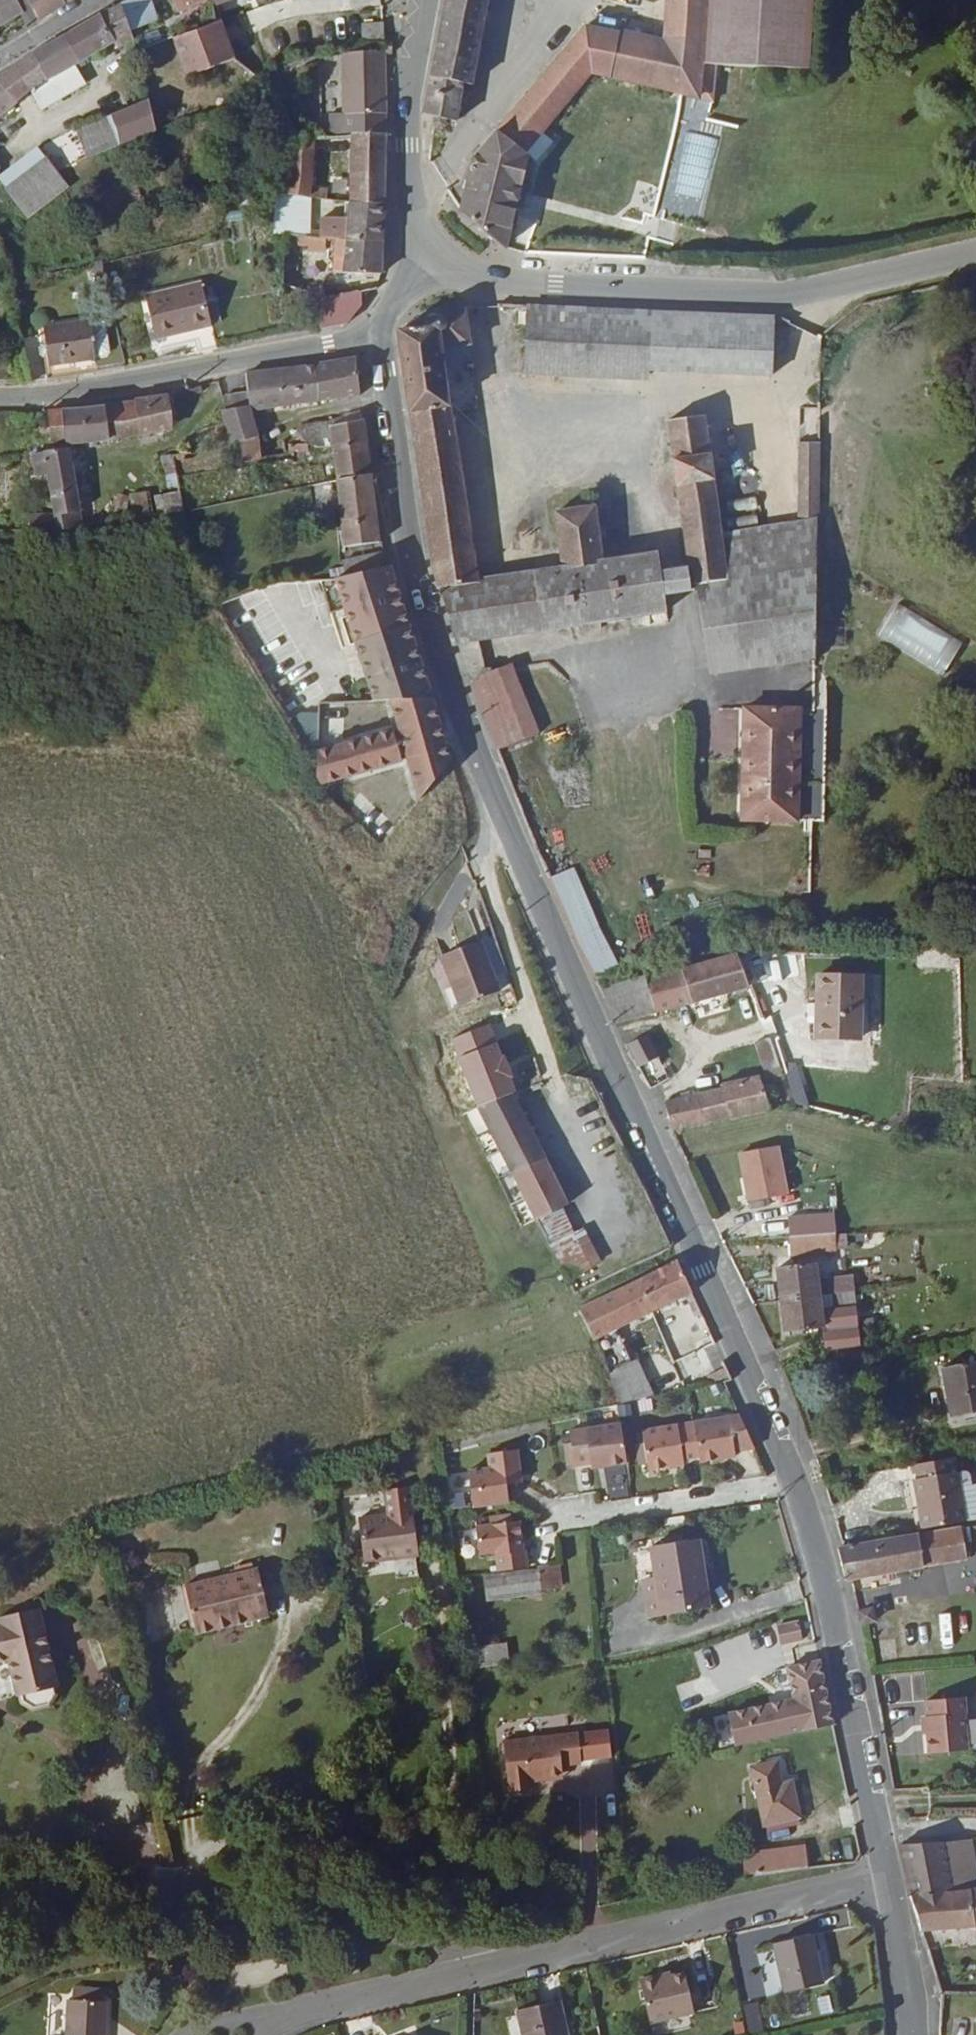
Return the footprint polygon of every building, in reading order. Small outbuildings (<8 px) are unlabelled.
[(16,20),(11,10),(6,0),(0,0),(0,28),(16,20)] [(11,10),(22,3),(35,27),(66,10),(83,0),(6,0),(11,10)] [(148,0),(141,0),(120,10),(129,35),(153,22),(148,0)] [(173,13),(202,0),(168,0),(173,13)] [(489,0),(447,0),(423,117),(434,118),(432,128),(443,129),(445,122),(456,123),(466,86),(474,87),(489,0)] [(665,46),(587,29),(475,160),(456,214),(500,249),(529,161),(524,160),(593,80),(681,98),(699,102),(701,69),(706,0),(668,0),(665,46)] [(810,0),(706,0),(701,69),(806,74),(810,0)] [(35,27),(22,3),(11,10),(16,20),(21,27),(25,33),(35,27)] [(100,19),(112,47),(112,48),(131,38),(129,35),(120,10),(119,8),(100,19)] [(75,68),(112,47),(100,19),(81,30),(63,41),(75,68)] [(187,77),(235,57),(221,20),(218,21),(172,37),(187,77)] [(382,44),(383,24),(362,25),(362,43),(382,44)] [(50,82),(75,68),(63,41),(40,54),(15,68),(32,94),(35,92),(39,99),(55,89),(50,82)] [(340,57),(338,117),(326,117),(325,141),(350,139),(382,136),(383,94),(383,57),(382,57),(340,57)] [(13,109),(29,96),(32,94),(15,68),(0,78),(0,90),(13,109)] [(13,109),(0,90),(0,120),(13,109)] [(152,99),(114,115),(125,144),(160,132),(152,99)] [(112,116),(81,129),(92,157),(125,144),(114,115),(112,116)] [(350,139),(349,206),(381,208),(383,176),(384,136),(382,136),(350,139)] [(307,193),(310,157),(316,157),(317,148),(311,148),(312,142),(290,144),(285,203),(305,203),(324,205),(324,194),(307,193)] [(65,189),(42,162),(4,194),(26,221),(65,189)] [(305,203),(285,203),(261,202),(262,239),(270,240),(305,243),(305,203)] [(349,206),(349,224),(342,224),(342,229),(337,228),(337,246),(380,249),(381,230),(381,208),(349,206)] [(303,266),(309,265),(309,260),(314,260),(315,267),(333,265),(335,280),(348,279),(350,298),(312,304),(318,335),(318,339),(340,334),(358,311),(358,297),(366,295),(365,280),(377,279),(378,269),(380,249),(337,246),(305,243),(270,240),(276,293),(306,292),(303,266)] [(208,329),(200,286),(145,297),(155,351),(173,348),(193,345),(190,332),(208,329)] [(397,334),(437,575),(448,619),(458,646),(666,614),(663,584),(674,583),(673,579),(662,579),(660,554),(603,564),(592,507),(551,516),(562,571),(478,586),(445,369),(470,365),(468,349),(470,348),(463,311),(415,326),(416,329),(397,334)] [(522,377),(638,384),(648,379),(650,375),(771,380),(773,321),(527,311),(522,377)] [(42,327),(46,367),(45,368),(46,379),(76,374),(98,370),(96,357),(106,356),(110,352),(106,323),(92,322),(91,320),(42,327)] [(215,351),(210,329),(208,329),(190,332),(193,345),(195,355),(215,351)] [(353,365),(310,371),(316,405),(358,400),(356,383),(353,365)] [(272,375),(277,410),(298,407),(316,405),(310,371),(272,375)] [(277,410),(272,375),(243,378),(245,398),(247,413),(265,411),(277,410)] [(245,398),(219,400),(222,414),(244,413),(244,414),(247,413),(245,398)] [(126,405),(102,408),(106,441),(167,431),(162,401),(126,405)] [(799,409),(801,442),(820,441),(818,407),(799,409)] [(61,447),(106,441),(102,408),(70,412),(43,416),(46,447),(61,445),(61,447)] [(221,425),(225,445),(250,442),(244,414),(244,413),(222,414),(219,415),(221,425)] [(724,541),(704,413),(665,418),(691,588),(697,587),(819,566),(820,527),(724,541)] [(325,445),(330,480),(334,479),(369,473),(365,446),(361,414),(342,418),(344,425),(328,428),(328,426),(322,426),(322,429),(289,434),(290,447),(283,448),(284,456),(300,453),(300,447),(325,445)] [(250,442),(225,445),(228,466),(250,461),(250,442)] [(76,522),(65,450),(47,452),(39,453),(39,456),(31,458),(33,476),(43,474),(49,514),(52,526),(65,524),(76,522)] [(803,453),(802,523),(820,523),(818,452),(803,453)] [(338,507),(340,528),(342,543),(377,541),(373,501),(369,473),(334,479),(336,493),(331,494),(332,507),(338,507)] [(132,512),(148,510),(146,491),(129,493),(132,512)] [(172,491),(157,493),(158,509),(174,507),(173,502),(172,491)] [(113,494),(112,514),(125,515),(125,494),(113,494)] [(383,553),(340,558),(342,576),(386,567),(383,553)] [(819,566),(697,587),(718,679),(817,660),(819,566)] [(332,577),(375,701),(392,700),(433,699),(428,685),(416,651),(408,630),(402,615),(395,594),(386,567),(342,576),(332,577)] [(878,642),(946,676),(964,639),(896,606),(878,642)] [(472,685),(496,751),(538,736),(516,665),(485,675),(478,683),(472,685)] [(399,729),(407,759),(418,798),(450,762),(443,737),(433,699),(392,700),(399,729)] [(801,775),(799,709),(748,711),(749,761),(745,762),(745,775),(801,775)] [(393,730),(401,760),(407,759),(399,729),(393,730)] [(312,783),(401,760),(393,730),(317,751),(312,783)] [(746,824),(803,822),(801,775),(745,775),(746,824)] [(549,881),(596,982),(620,976),(575,870),(549,881)] [(719,975),(740,970),(736,960),(718,964),(719,975)] [(718,964),(682,975),(684,982),(719,975),(718,964)] [(460,979),(475,1023),(508,1011),(492,968),(460,979)] [(719,975),(724,996),(748,991),(740,970),(719,975)] [(682,975),(646,982),(654,1013),(672,1009),(689,1005),(684,982),(682,975)] [(719,975),(684,982),(689,1005),(724,996),(719,975)] [(859,976),(817,977),(818,1040),(859,1039),(859,976)] [(646,982),(627,986),(625,981),(611,983),(612,989),(600,993),(605,1005),(612,1023),(654,1013),(646,982)] [(461,1060),(481,1052),(472,1030),(452,1038),(461,1060)] [(645,1034),(625,1044),(637,1067),(656,1057),(645,1034)] [(755,1046),(766,1082),(768,1087),(783,1084),(779,1068),(769,1042),(755,1046)] [(754,1117),(766,1115),(761,1083),(720,1089),(720,1093),(697,1096),(702,1126),(754,1117)] [(702,1126),(697,1096),(663,1101),(666,1114),(671,1131),(702,1126)] [(484,1115),(517,1182),(546,1167),(511,1099),(484,1115)] [(775,1151),(739,1158),(748,1203),(785,1196),(775,1151)] [(571,1214),(546,1167),(517,1182),(541,1231),(571,1214)] [(790,1238),(830,1235),(830,1221),(790,1221),(790,1238)] [(830,1235),(790,1238),(790,1254),(817,1255),(818,1249),(831,1249),(830,1235)] [(813,1258),(777,1265),(784,1298),(820,1291),(813,1258)] [(677,1266),(576,1312),(591,1342),(595,1341),(612,1374),(607,1376),(622,1407),(656,1400),(638,1363),(634,1364),(617,1331),(693,1298),(677,1266)] [(856,1287),(842,1288),(845,1299),(857,1299),(856,1287)] [(820,1291),(784,1298),(791,1330),(827,1323),(820,1291)] [(695,1347),(708,1376),(726,1368),(712,1339),(695,1347)] [(968,1360),(927,1368),(934,1418),(975,1411),(968,1360)] [(747,1436),(738,1417),(641,1433),(643,1445),(646,1465),(647,1473),(682,1466),(682,1462),(698,1459),(698,1464),(733,1459),(732,1454),(753,1450),(747,1436)] [(625,1465),(620,1425),(569,1432),(574,1468),(589,1465),(590,1470),(625,1465)] [(634,1446),(638,1467),(646,1465),(643,1445),(634,1446)] [(517,1450),(487,1454),(490,1469),(474,1471),(476,1488),(471,1488),(473,1508),(508,1503),(506,1485),(505,1477),(520,1475),(517,1450)] [(953,1461),(910,1469),(911,1471),(953,1464),(953,1461)] [(913,1482),(921,1530),(964,1522),(953,1464),(911,1471),(912,1477),(915,1477),(916,1482),(913,1482)] [(468,1471),(471,1488),(476,1488),(474,1471),(468,1471)] [(520,1475),(505,1477),(506,1485),(521,1483),(520,1475)] [(376,1497),(343,1498),(343,1510),(376,1509),(376,1497)] [(355,1571),(409,1563),(403,1519),(350,1527),(355,1571)] [(496,1552),(498,1572),(527,1568),(524,1551),(523,1552),(519,1522),(477,1527),(480,1554),(496,1552)] [(962,1528),(837,1551),(844,1584),(850,1582),(968,1563),(962,1528)] [(695,1540),(650,1546),(657,1615),(702,1609),(695,1540)] [(636,1545),(638,1570),(651,1569),(649,1544),(636,1545)] [(278,1561),(206,1580),(218,1629),(282,1612),(276,1581),(282,1580),(278,1561)] [(527,1568),(498,1572),(482,1574),(485,1600),(536,1596),(535,1592),(553,1591),(551,1566),(527,1568)] [(871,1610),(858,1614),(861,1626),(874,1623),(871,1610)] [(6,1668),(15,1704),(56,1692),(38,1613),(0,1623),(0,1669),(6,1668)] [(775,1628),(781,1650),(803,1644),(800,1635),(796,1622),(775,1628)] [(509,1663),(506,1643),(478,1646),(480,1666),(509,1663)] [(735,1737),(835,1717),(822,1653),(788,1660),(795,1691),(729,1704),(735,1737)] [(962,1701),(926,1705),(928,1721),(926,1721),(929,1757),(966,1754),(962,1701)] [(729,1711),(714,1715),(720,1744),(735,1741),(729,1711)] [(575,1733),(502,1741),(508,1790),(530,1788),(529,1780),(529,1775),(561,1772),(559,1764),(579,1762),(575,1733)] [(773,1765),(748,1771),(762,1826),(795,1817),(789,1787),(779,1789),(773,1765)] [(561,1772),(529,1775),(529,1780),(561,1776),(561,1772)] [(943,1845),(951,1893),(975,1892),(975,1869),(970,1844),(943,1845)] [(921,1934),(975,1930),(975,1892),(951,1893),(943,1845),(900,1847),(908,1895),(921,1934)] [(801,1849),(744,1856),(738,1857),(742,1882),(804,1874),(801,1849)] [(808,1942),(774,1950),(784,1996),(819,1988),(808,1942)] [(227,1965),(230,1986),(285,1978),(283,1958),(227,1965)] [(635,1990),(648,2034),(690,2021),(680,1982),(666,1985),(654,1989),(653,1985),(635,1990)] [(831,1990),(815,1995),(819,2010),(836,2006),(831,1990)] [(107,1995),(75,1995),(74,2008),(107,2009),(107,1995)] [(748,2026),(763,2024),(760,1995),(744,1997),(748,2026)] [(110,2009),(107,2009),(74,2008),(68,2008),(67,2034),(108,2034),(110,2009)] [(512,2020),(516,2034),(561,2034),(555,2010),(512,2020)]
